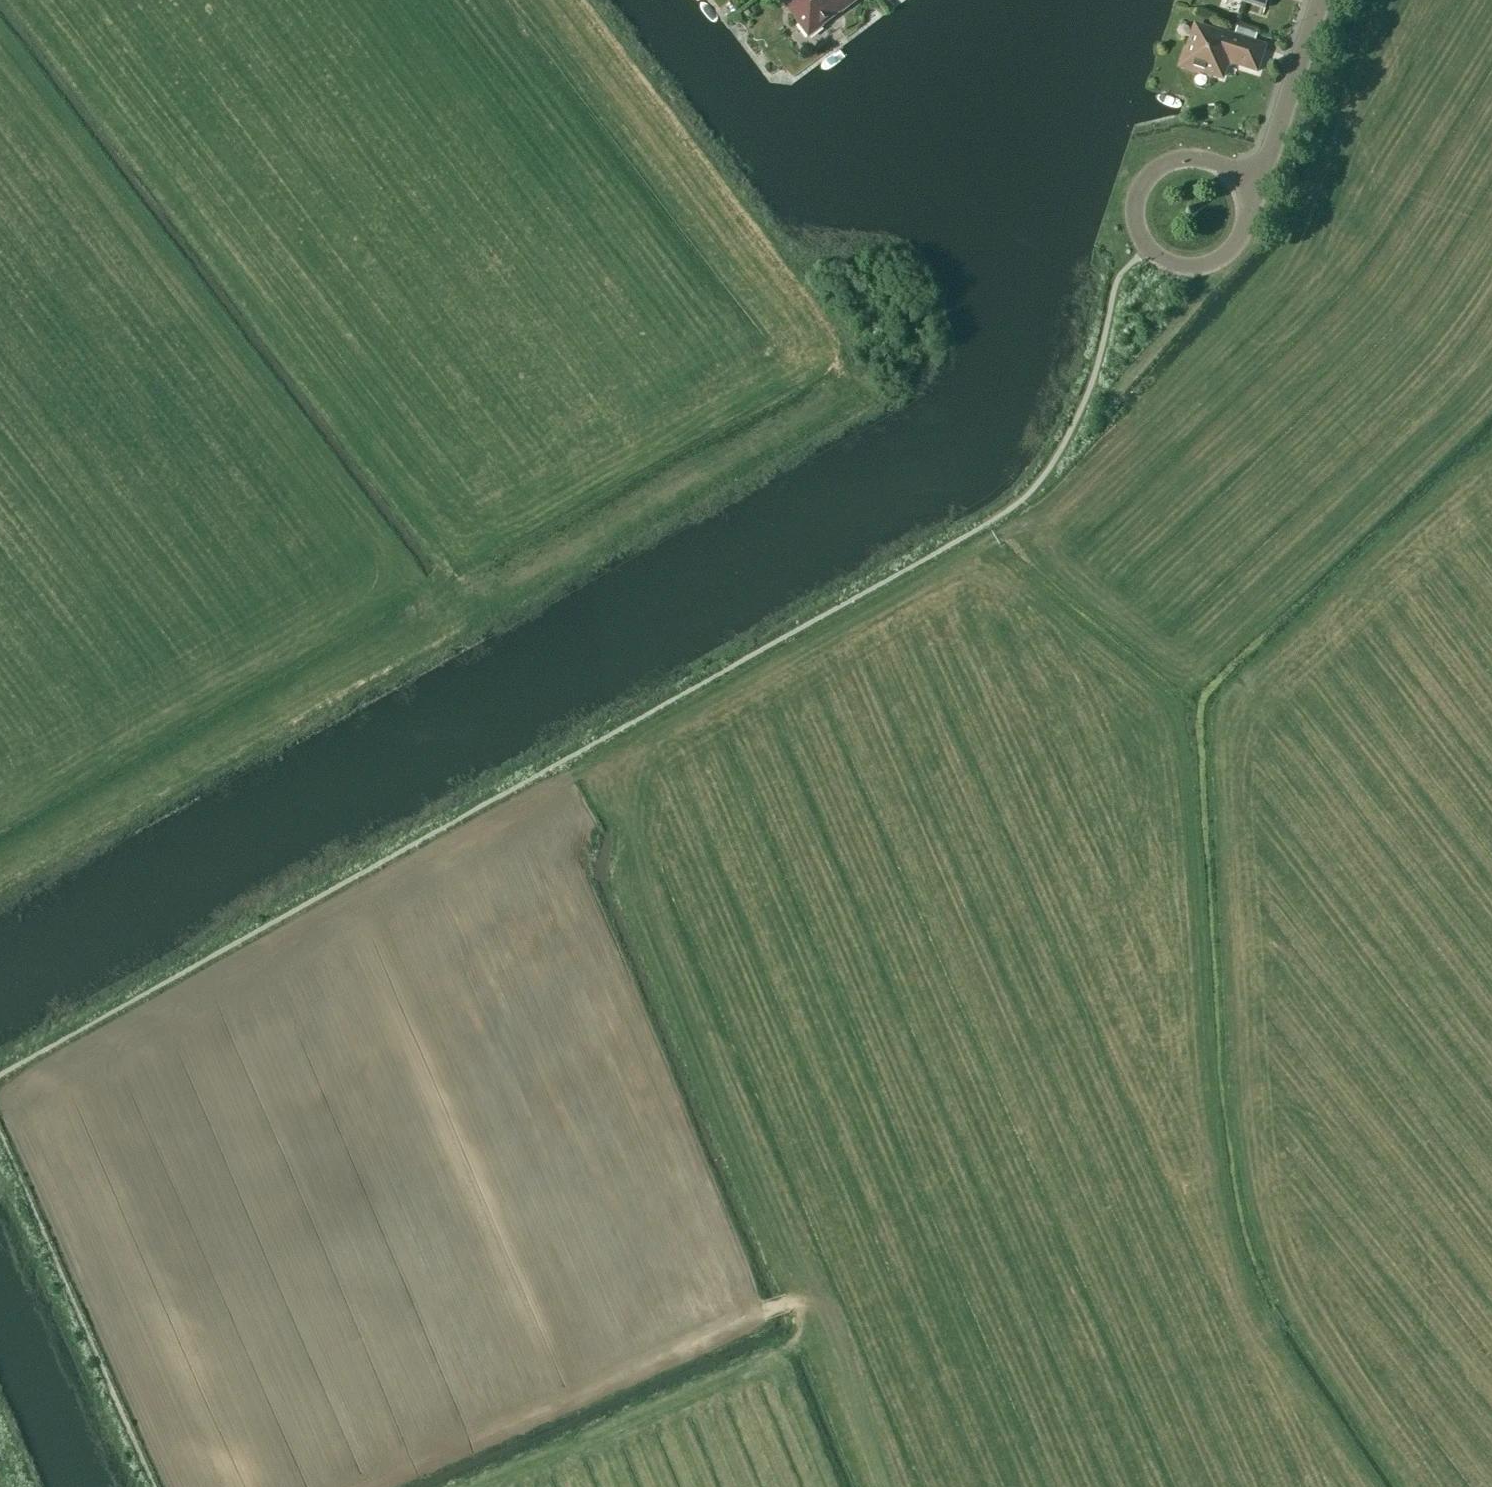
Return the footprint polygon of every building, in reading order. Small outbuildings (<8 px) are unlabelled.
[(785,1),(800,21),(798,23),(809,37),(822,26),(821,24),(839,10),(841,12),(857,0),(786,0),(785,1)] [(1268,0),(1240,0),(1265,8),(1268,0)] [(1236,27),(1233,36),(1224,33),(1224,35),(1196,26),(1188,50),(1186,49),(1180,66),(1197,72),(1198,69),(1222,77),(1225,68),(1233,63),(1257,71),(1265,46),(1254,42),(1257,34),(1236,27)]
